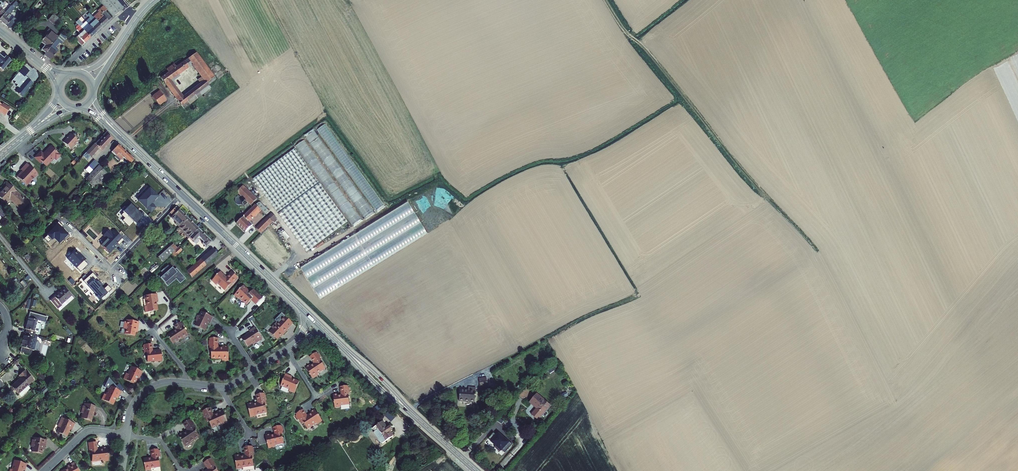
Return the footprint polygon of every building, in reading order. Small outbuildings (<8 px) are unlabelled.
[(96,0),(102,7),(113,19),(122,10),(113,0),(96,0)] [(0,22),(0,23),(11,31),(18,23),(15,20),(11,17),(14,13),(19,7),(16,4),(11,10),(6,15),(0,22)] [(99,15),(93,20),(102,30),(111,21),(102,10),(98,14),(99,15)] [(86,24),(96,35),(102,30),(93,20),(92,19),(86,24)] [(56,21),(52,26),(57,30),(62,23),(57,20),(56,21)] [(78,27),(84,33),(90,41),(96,35),(86,24),(83,27),(78,22),(76,25),(78,27)] [(75,42),(82,49),(90,41),(84,33),(78,27),(76,30),(77,33),(80,37),(75,42)] [(45,57),(57,41),(49,35),(41,45),(45,49),(41,53),(45,57)] [(45,57),(44,59),(50,64),(55,58),(58,54),(55,52),(59,47),(60,48),(65,42),(60,38),(57,41),(45,57)] [(195,55),(187,60),(191,66),(200,77),(196,81),(199,85),(182,98),(170,82),(187,69),(183,64),(175,69),(173,66),(165,71),(167,74),(160,80),(184,110),(210,91),(206,85),(214,80),(195,55)] [(3,73),(10,64),(5,60),(5,61),(2,59),(2,60),(0,59),(0,71),(3,73)] [(187,69),(191,66),(187,60),(183,64),(187,69)] [(23,69),(12,82),(15,84),(14,85),(17,87),(16,88),(19,90),(15,94),(21,99),(25,94),(32,85),(24,79),(29,74),(23,69)] [(159,93),(152,99),(158,107),(166,101),(159,93)] [(5,117),(10,111),(2,106),(1,107),(0,106),(0,114),(5,117)] [(383,203),(325,119),(294,145),(350,225),(383,203)] [(71,134),(63,142),(71,149),(78,141),(71,134)] [(113,141),(106,134),(95,145),(86,154),(91,159),(99,150),(102,152),(113,141)] [(40,152),(35,157),(41,163),(41,162),(46,166),(54,158),(56,159),(60,155),(54,149),(55,148),(51,145),(45,151),(46,152),(43,155),(40,152)] [(134,161),(118,146),(111,154),(114,156),(114,158),(118,162),(122,158),(129,165),(134,161)] [(294,151),(252,181),(305,255),(346,226),(304,167),(305,167),(294,151)] [(93,172),(99,166),(94,161),(88,167),(93,172)] [(19,174),(17,177),(26,186),(37,174),(26,163),(21,170),(22,171),(20,174),(19,174)] [(93,172),(89,176),(97,184),(110,170),(102,163),(99,166),(93,172)] [(9,185),(0,194),(0,199),(5,204),(9,201),(21,213),(28,206),(9,185)] [(149,188),(137,201),(146,209),(148,207),(152,212),(157,207),(152,203),(158,196),(149,188)] [(250,207),(255,201),(242,188),(236,193),(250,207)] [(257,203),(254,207),(258,212),(259,212),(263,216),(267,213),(257,203)] [(124,212),(121,215),(125,218),(123,220),(129,226),(134,221),(136,223),(143,216),(131,204),(123,212),(124,212)] [(426,236),(407,206),(301,271),(320,302),(426,236)] [(254,207),(235,226),(244,234),(251,227),(247,224),(258,212),(254,207)] [(178,211),(176,209),(168,217),(171,219),(178,211)] [(178,211),(171,219),(177,225),(176,226),(179,229),(188,221),(178,211)] [(270,215),(266,219),(270,224),(274,220),(270,215)] [(255,231),(259,235),(270,224),(266,219),(255,231)] [(188,221),(179,229),(186,235),(184,237),(187,239),(197,229),(188,221)] [(68,234),(57,223),(46,234),(52,240),(54,239),(59,244),(68,234)] [(106,240),(101,245),(109,253),(123,240),(111,228),(102,236),(106,240)] [(211,244),(197,229),(187,239),(193,245),(197,242),(205,250),(211,244)] [(181,245),(174,252),(173,253),(176,256),(184,248),(181,245)] [(157,259),(162,264),(173,253),(174,252),(169,247),(157,259)] [(76,250),(67,259),(76,268),(77,267),(80,271),(87,264),(84,261),(85,260),(76,250)] [(214,250),(190,272),(195,277),(219,255),(214,250)] [(170,265),(163,271),(165,273),(161,276),(171,286),(172,285),(171,284),(179,277),(183,281),(186,279),(187,280),(188,278),(178,267),(175,270),(170,265)] [(238,278),(232,272),(226,278),(221,273),(212,282),(217,287),(218,285),(226,292),(230,287),(231,288),(237,282),(236,281),(238,278)] [(96,297),(99,300),(111,290),(108,286),(104,289),(101,287),(102,286),(98,281),(99,280),(92,273),(83,281),(87,285),(88,285),(97,295),(96,297)] [(63,287),(49,299),(57,308),(61,304),(60,304),(70,295),(63,287)] [(247,306),(252,301),(257,306),(263,300),(255,292),(252,295),(244,287),(235,296),(239,300),(240,299),(247,306)] [(157,294),(144,295),(146,306),(144,306),(145,312),(157,310),(156,301),(158,301),(157,294)] [(263,300),(257,306),(260,309),(266,303),(263,300)] [(214,318),(203,313),(201,317),(199,316),(197,322),(199,323),(197,327),(206,331),(210,324),(211,325),(214,318)] [(295,325),(284,314),(276,321),(278,324),(273,329),(275,330),(271,334),(279,340),(283,336),(285,337),(290,331),(289,331),(295,325)] [(29,332),(27,335),(37,339),(38,335),(39,335),(43,325),(45,326),(47,321),(32,316),(27,332),(29,332)] [(137,326),(138,327),(140,321),(128,318),(127,321),(125,320),(124,327),(126,327),(125,333),(135,334),(136,331),(137,326)] [(190,336),(181,323),(175,327),(178,331),(168,337),(174,345),(183,339),(183,340),(190,336)] [(255,346),(264,341),(257,329),(251,332),(252,334),(243,339),(249,348),(254,345),(255,346)] [(36,342),(37,339),(27,335),(27,338),(25,338),(22,349),(23,350),(22,354),(32,357),(34,353),(35,353),(38,343),(36,342)] [(221,340),(213,339),(212,353),(214,353),(213,360),(224,361),(224,362),(230,362),(231,348),(225,348),(225,349),(220,349),(221,340)] [(147,354),(148,363),(155,362),(162,362),(161,351),(153,352),(152,344),(143,345),(144,354),(147,354)] [(317,355),(311,359),(315,366),(310,369),(309,368),(306,370),(313,381),(319,377),(318,376),(325,371),(321,364),(322,363),(317,355)] [(141,379),(144,373),(134,367),(130,375),(128,374),(125,379),(135,385),(139,378),(141,379)] [(20,378),(10,387),(17,394),(32,380),(23,370),(18,375),(20,378)] [(292,379),(286,376),(280,387),(289,391),(289,393),(294,395),(299,384),(291,381),(292,379)] [(109,378),(104,387),(108,390),(105,396),(103,395),(100,400),(111,406),(116,399),(117,399),(120,393),(118,392),(119,391),(109,378)] [(483,382),(476,383),(477,391),(485,389),(483,382)] [(348,390),(341,390),(342,399),(338,400),(338,398),(334,398),(335,412),(341,411),(341,409),(350,408),(349,398),(348,390)] [(472,405),(473,391),(465,390),(465,393),(457,393),(456,404),(472,405)] [(267,408),(265,396),(257,397),(258,405),(254,406),(254,405),(248,406),(251,419),(257,418),(257,417),(267,415),(266,408),(267,408)] [(535,396),(528,405),(535,411),(530,417),(536,422),(549,408),(535,396)] [(94,408),(84,405),(83,407),(82,407),(80,414),(81,414),(80,419),(89,422),(92,414),(94,408)] [(209,425),(212,432),(222,427),(222,428),(228,426),(222,413),(217,415),(218,417),(213,419),(210,411),(203,414),(208,426),(209,425)] [(309,431),(317,425),(318,427),(323,423),(315,412),(311,415),(312,416),(308,419),(304,412),(297,416),(298,418),(296,419),(299,422),(301,421),(304,426),(305,425),(309,431)] [(70,432),(73,425),(69,424),(70,422),(65,419),(64,422),(59,420),(55,428),(57,429),(55,435),(60,437),(59,438),(63,440),(68,431),(70,432)] [(183,436),(178,439),(186,451),(191,447),(190,446),(199,440),(195,434),(196,433),(190,423),(184,428),(188,434),(184,437),(183,436)] [(381,423),(374,428),(377,432),(375,434),(378,437),(376,438),(384,449),(395,441),(392,436),(394,434),(391,431),(388,433),(381,423)] [(280,429),(273,431),(275,438),(271,439),(271,438),(265,439),(268,451),(275,450),(274,448),(283,446),(283,444),(284,444),(283,441),(282,441),(281,437),(282,437),(280,429)] [(491,441),(487,439),(486,441),(483,440),(479,446),(487,450),(491,441)] [(39,456),(40,452),(40,448),(43,448),(44,442),(31,440),(31,442),(29,442),(28,448),(30,448),(29,454),(39,456)] [(91,461),(102,460),(102,462),(108,462),(107,448),(101,448),(101,450),(97,450),(97,442),(89,442),(89,454),(91,454),(91,461)] [(245,450),(246,458),(241,459),(241,458),(235,459),(237,470),(244,470),(254,469),(253,461),(254,461),(252,449),(245,450)] [(144,461),(145,470),(151,470),(160,470),(159,460),(160,460),(160,453),(158,453),(158,452),(151,453),(152,460),(144,461)] [(12,462),(9,470),(23,470),(24,466),(12,462)] [(210,462),(204,467),(206,470),(216,470),(210,462)]
